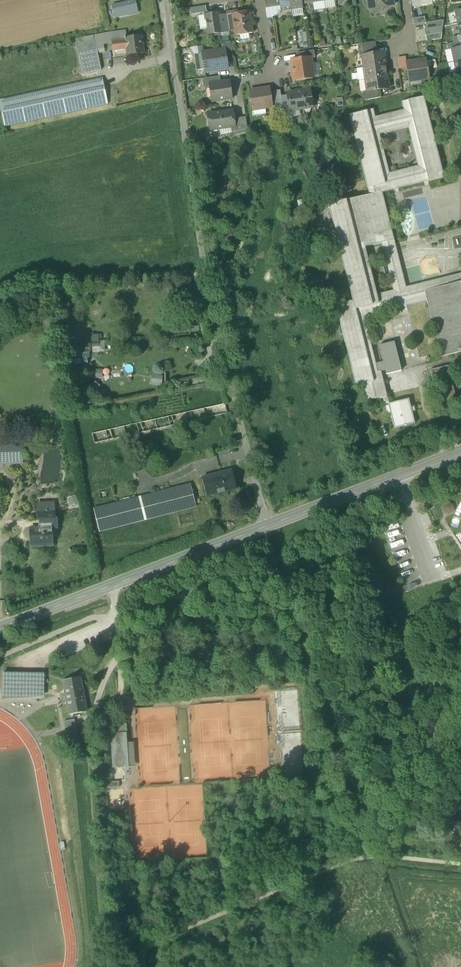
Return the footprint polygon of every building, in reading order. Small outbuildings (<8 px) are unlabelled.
[(266,9),(280,7),(279,0),(264,0),(266,9)] [(292,10),(290,0),(279,0),(280,7),(281,12),(292,10)] [(302,5),(301,0),(290,0),(292,10),(303,9),(302,5)] [(324,2),(325,10),(335,8),(334,0),(324,2)] [(370,9),(393,5),(393,0),(368,0),(370,9)] [(111,7),(114,19),(139,13),(136,1),(111,7)] [(325,10),(324,2),(313,3),(314,11),(325,10)] [(280,7),(266,9),(267,18),(274,17),(281,12),(280,7)] [(303,9),(292,10),(293,18),(304,16),(303,9)] [(235,31),(236,36),(239,36),(250,34),(252,34),(249,12),(243,13),(242,11),(233,13),(232,13),(234,24),(235,31)] [(207,30),(208,36),(221,34),(220,25),(219,16),(218,13),(205,15),(207,30)] [(207,30),(205,15),(198,16),(200,31),(207,30)] [(228,24),(227,15),(219,16),(220,25),(228,24)] [(425,24),(426,30),(443,27),(443,21),(425,24)] [(220,25),(221,34),(229,32),(228,25),(228,24),(220,25)] [(425,30),(425,36),(442,33),(443,27),(426,30),(425,30)] [(112,44),(113,52),(127,50),(126,38),(126,31),(110,33),(112,44)] [(77,49),(78,49),(96,45),(97,54),(105,52),(103,45),(112,44),(110,33),(86,38),(75,40),(77,49)] [(441,40),(442,33),(425,36),(426,42),(441,40)] [(142,36),(126,38),(127,50),(128,56),(144,54),(142,36)] [(447,45),(454,43),(452,36),(443,38),(444,45),(447,45)] [(358,45),(359,57),(362,56),(377,54),(375,42),(358,45)] [(447,45),(448,51),(452,50),(460,48),(459,42),(458,42),(454,43),(447,45)] [(225,50),(226,60),(233,59),(231,43),(222,44),(223,50),(225,50)] [(102,73),(97,54),(96,45),(78,49),(84,77),(102,73)] [(454,62),(460,60),(460,48),(452,50),(454,62)] [(204,70),(205,72),(228,69),(226,60),(225,50),(223,50),(215,51),(215,52),(202,54),(204,70)] [(448,63),(454,62),(452,50),(448,51),(445,51),(448,63)] [(296,54),(297,60),(311,58),(311,59),(315,58),(314,51),(296,54)] [(362,56),(363,68),(385,65),(384,53),(377,54),(362,56)] [(198,71),(204,70),(202,54),(195,55),(198,71)] [(292,61),(295,81),(313,78),(313,77),(311,64),(311,59),(311,58),(297,60),(292,61)] [(406,63),(409,81),(421,79),(421,81),(429,79),(426,60),(406,63)] [(318,63),(311,64),(313,77),(320,76),(318,63)] [(387,77),(385,65),(363,68),(365,80),(387,77)] [(202,79),(204,89),(210,88),(209,84),(221,83),(220,77),(202,79)] [(388,89),(387,77),(365,80),(359,81),(365,80),(367,92),(380,90),(388,89)] [(4,127),(108,105),(102,78),(0,100),(0,106),(4,127)] [(210,88),(212,102),(232,99),(229,81),(221,83),(209,84),(210,88)] [(252,102),(253,109),(265,108),(265,109),(272,108),(269,88),(250,91),(251,96),(249,98),(249,102),(252,102)] [(364,92),(365,101),(381,98),(380,90),(367,92),(364,92)] [(276,110),(283,109),(281,97),(280,91),(273,92),(276,110)] [(288,96),(290,111),(291,111),(299,110),(312,108),(312,106),(313,106),(315,104),(314,100),(312,98),(311,98),(309,91),(288,94),(288,96)] [(288,96),(281,97),(283,109),(284,114),(291,113),(291,111),(290,111),(288,96)] [(402,102),(404,111),(406,120),(408,128),(418,167),(420,176),(426,174),(428,182),(444,178),(423,97),(402,102)] [(265,109),(253,111),(254,117),(266,115),(265,109)] [(291,113),(284,114),(285,121),(293,119),(293,118),(300,117),(299,110),(291,111),(291,113)] [(390,183),(391,183),(389,174),(379,135),(377,127),(375,118),(373,110),(349,116),(369,196),(328,206),(352,302),(377,296),(365,248),(381,244),(394,241),(382,193),(392,191),(390,183)] [(208,115),(210,131),(220,129),(231,128),(235,127),(234,119),(233,111),(208,115)] [(375,118),(377,127),(406,120),(404,111),(375,118)] [(231,128),(232,133),(247,130),(246,118),(234,119),(235,127),(231,128)] [(377,127),(379,135),(408,128),(406,120),(377,127)] [(221,136),(232,133),(231,128),(220,129),(221,136)] [(420,176),(418,167),(389,174),(391,183),(420,176)] [(390,183),(392,191),(428,182),(426,174),(420,176),(391,183),(390,183)] [(381,244),(393,292),(394,291),(396,300),(362,309),(364,317),(410,306),(407,296),(460,283),(460,274),(406,288),(394,241),(381,244)] [(441,359),(460,354),(460,283),(407,296),(410,306),(427,301),(441,359)] [(363,385),(367,401),(387,396),(381,372),(378,372),(376,364),(364,317),(362,309),(396,300),(394,291),(393,292),(377,296),(352,302),(335,306),(355,387),(363,385)] [(381,372),(385,371),(386,375),(389,374),(401,371),(394,342),(379,346),(383,363),(376,364),(378,372),(381,372)] [(89,348),(71,349),(72,357),(89,356),(89,348)] [(431,371),(436,394),(453,390),(448,367),(431,371)] [(102,370),(93,370),(93,379),(102,379),(102,370)] [(163,376),(152,375),(151,384),(162,385),(163,376)] [(389,405),(395,429),(414,424),(408,400),(389,405)] [(92,434),(95,444),(227,414),(225,404),(92,434)] [(8,435),(3,435),(3,444),(19,443),(19,431),(8,431),(8,435)] [(23,464),(22,443),(19,443),(3,444),(0,444),(0,465),(23,464)] [(203,478),(208,497),(236,490),(232,474),(225,475),(224,472),(212,475),(213,478),(204,481),(204,478),(203,478)] [(94,510),(99,532),(100,531),(196,507),(191,485),(96,510),(94,510)] [(75,495),(67,499),(70,507),(79,503),(75,495)] [(54,519),(54,510),(38,511),(38,521),(40,521),(41,529),(30,529),(31,547),(53,546),(52,529),(57,529),(56,519),(54,519)] [(3,694),(3,674),(2,673),(2,700),(44,697),(44,674),(41,675),(40,694),(3,694)] [(41,675),(3,674),(3,694),(40,694),(41,675)] [(63,682),(69,715),(74,714),(87,712),(80,678),(63,682)] [(63,722),(66,739),(77,737),(74,720),(63,722)] [(109,726),(110,735),(126,733),(126,734),(127,734),(126,725),(109,726)] [(110,735),(113,769),(128,768),(127,743),(126,734),(126,733),(110,735)]
